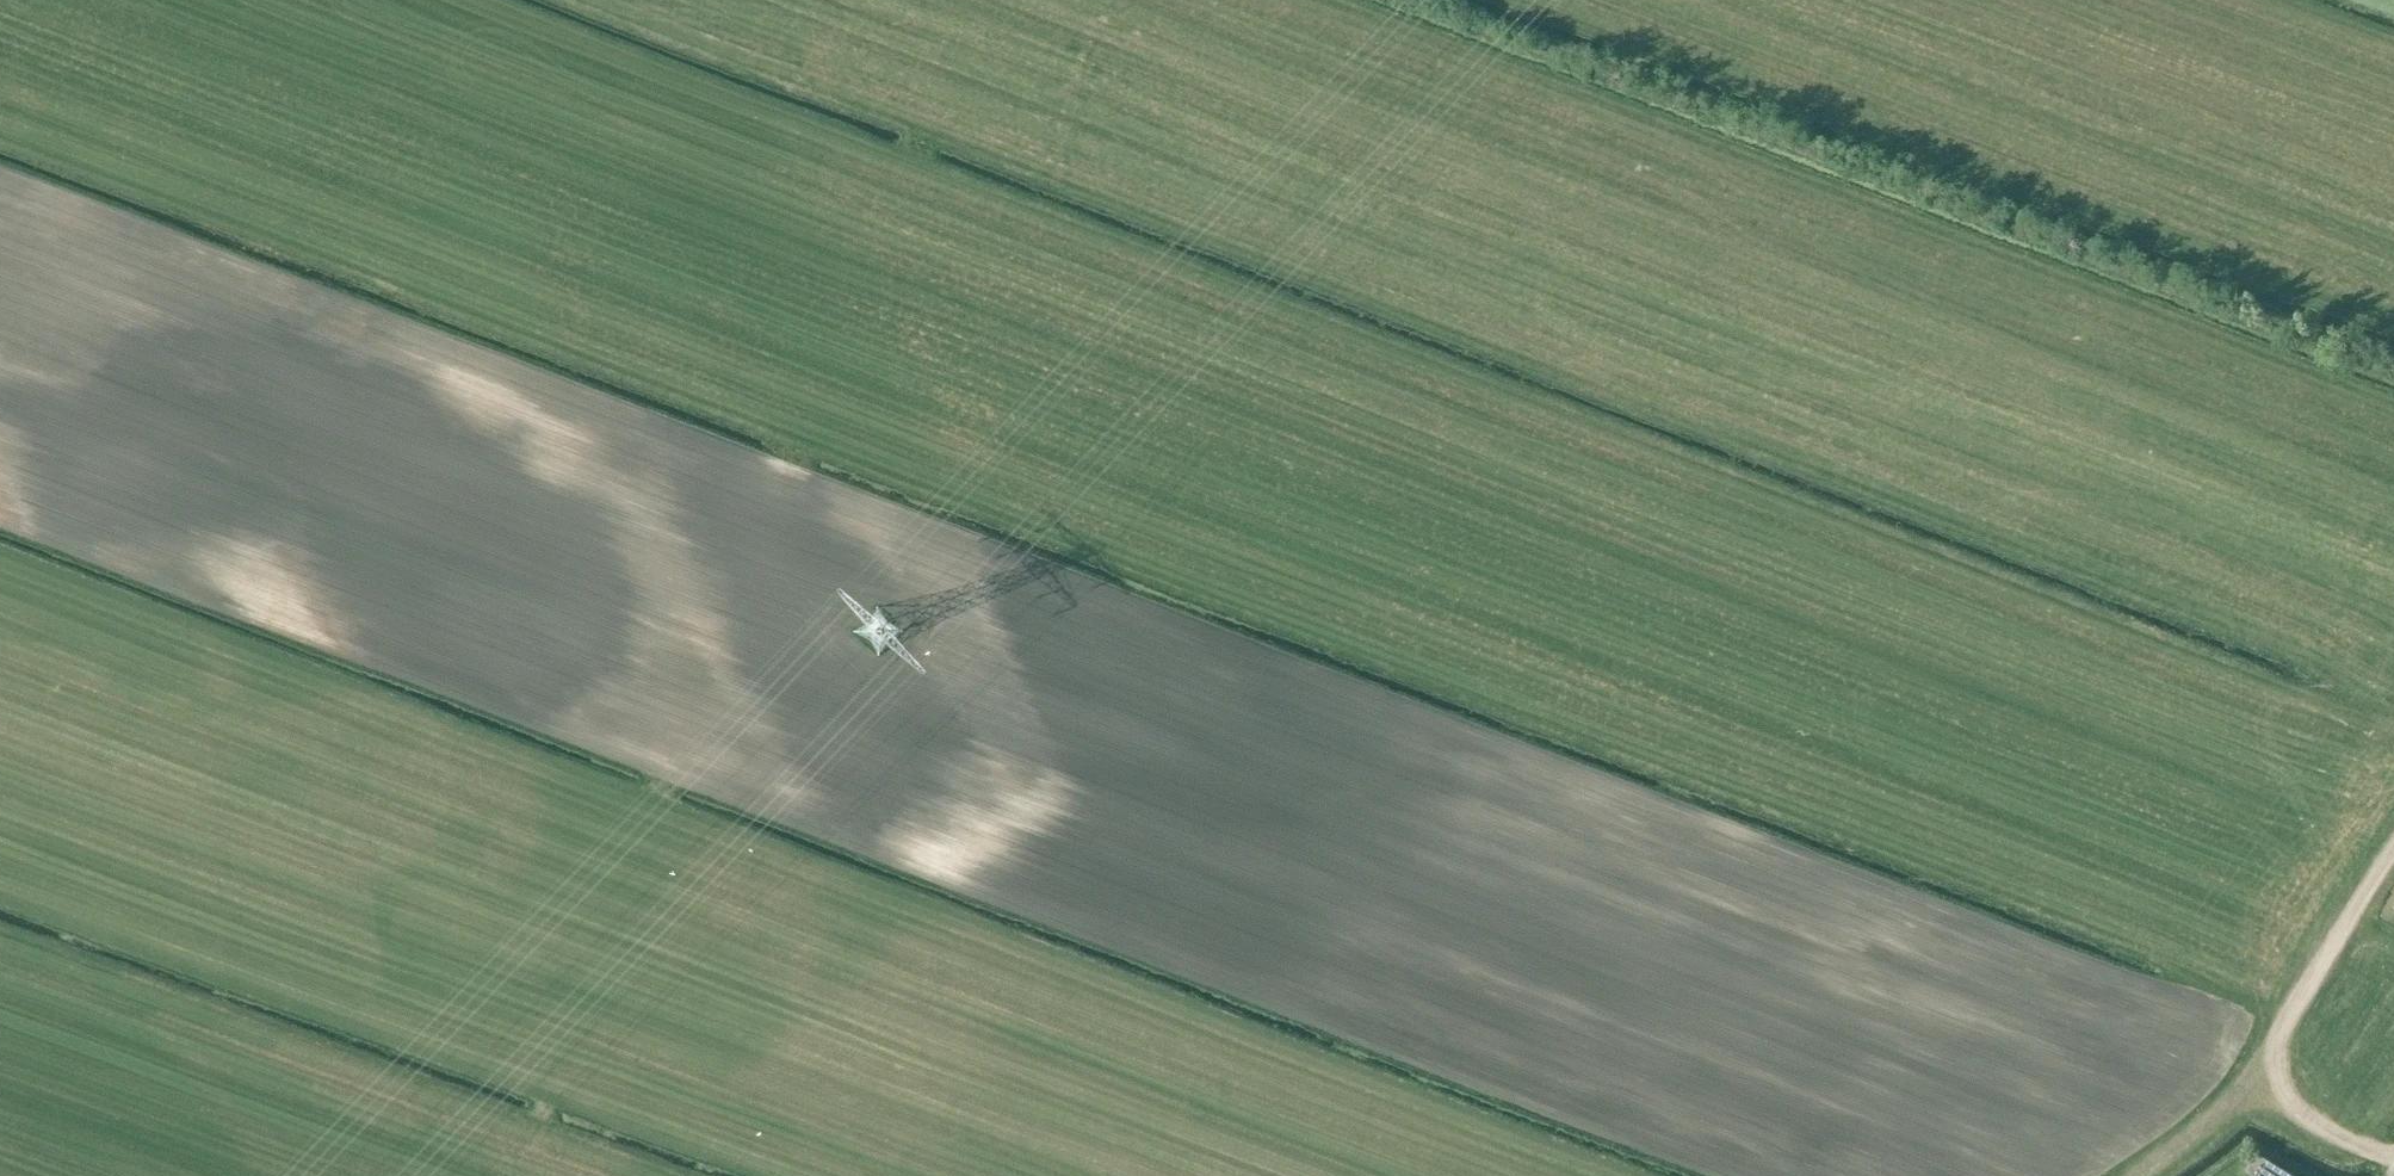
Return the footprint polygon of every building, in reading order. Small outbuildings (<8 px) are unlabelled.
[(2269,1161),(2260,1175),(2294,1175),(2269,1161)]
